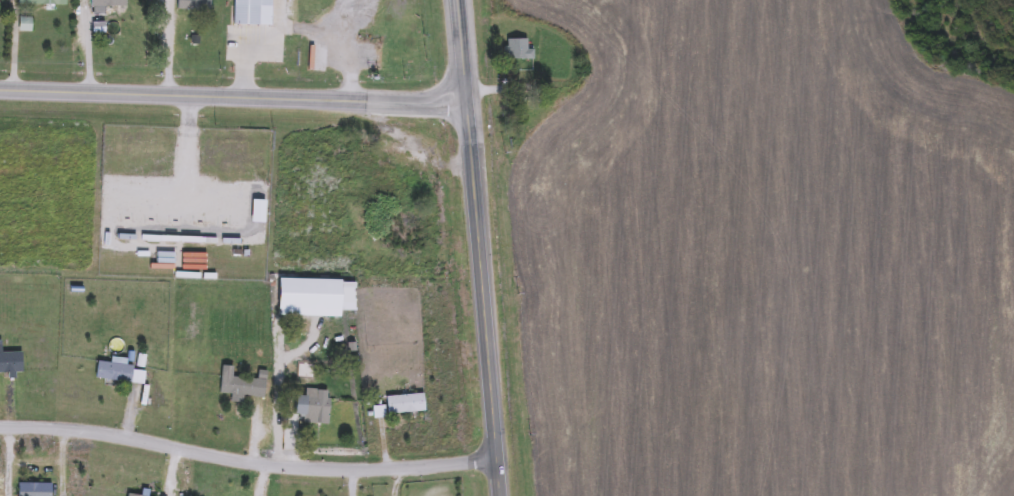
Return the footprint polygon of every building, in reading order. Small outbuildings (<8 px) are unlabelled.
[(91,15),(91,0),(126,0),(126,15),(91,15)] [(171,13),(171,0),(212,0),(212,13),(171,13)] [(234,26),(234,0),(273,0),(272,27),(234,26)] [(32,19),(32,33),(19,33),(19,19),(32,19)] [(508,40),(529,40),(529,50),(534,50),(534,62),(508,62),(508,40)] [(22,374),(0,374),(0,354),(22,354),(22,374)] [(97,380),(98,363),(134,367),(132,384),(97,380)] [(266,381),(265,400),(220,396),(223,367),(234,368),(233,378),(266,381)] [(303,423),(303,416),(294,416),(296,397),(305,398),(306,390),(319,391),(319,399),(330,400),(329,425),(303,423)] [(425,414),(387,414),(387,396),(425,396),(425,414)] [(52,485),(51,495),(16,495),(16,484),(52,485)]
